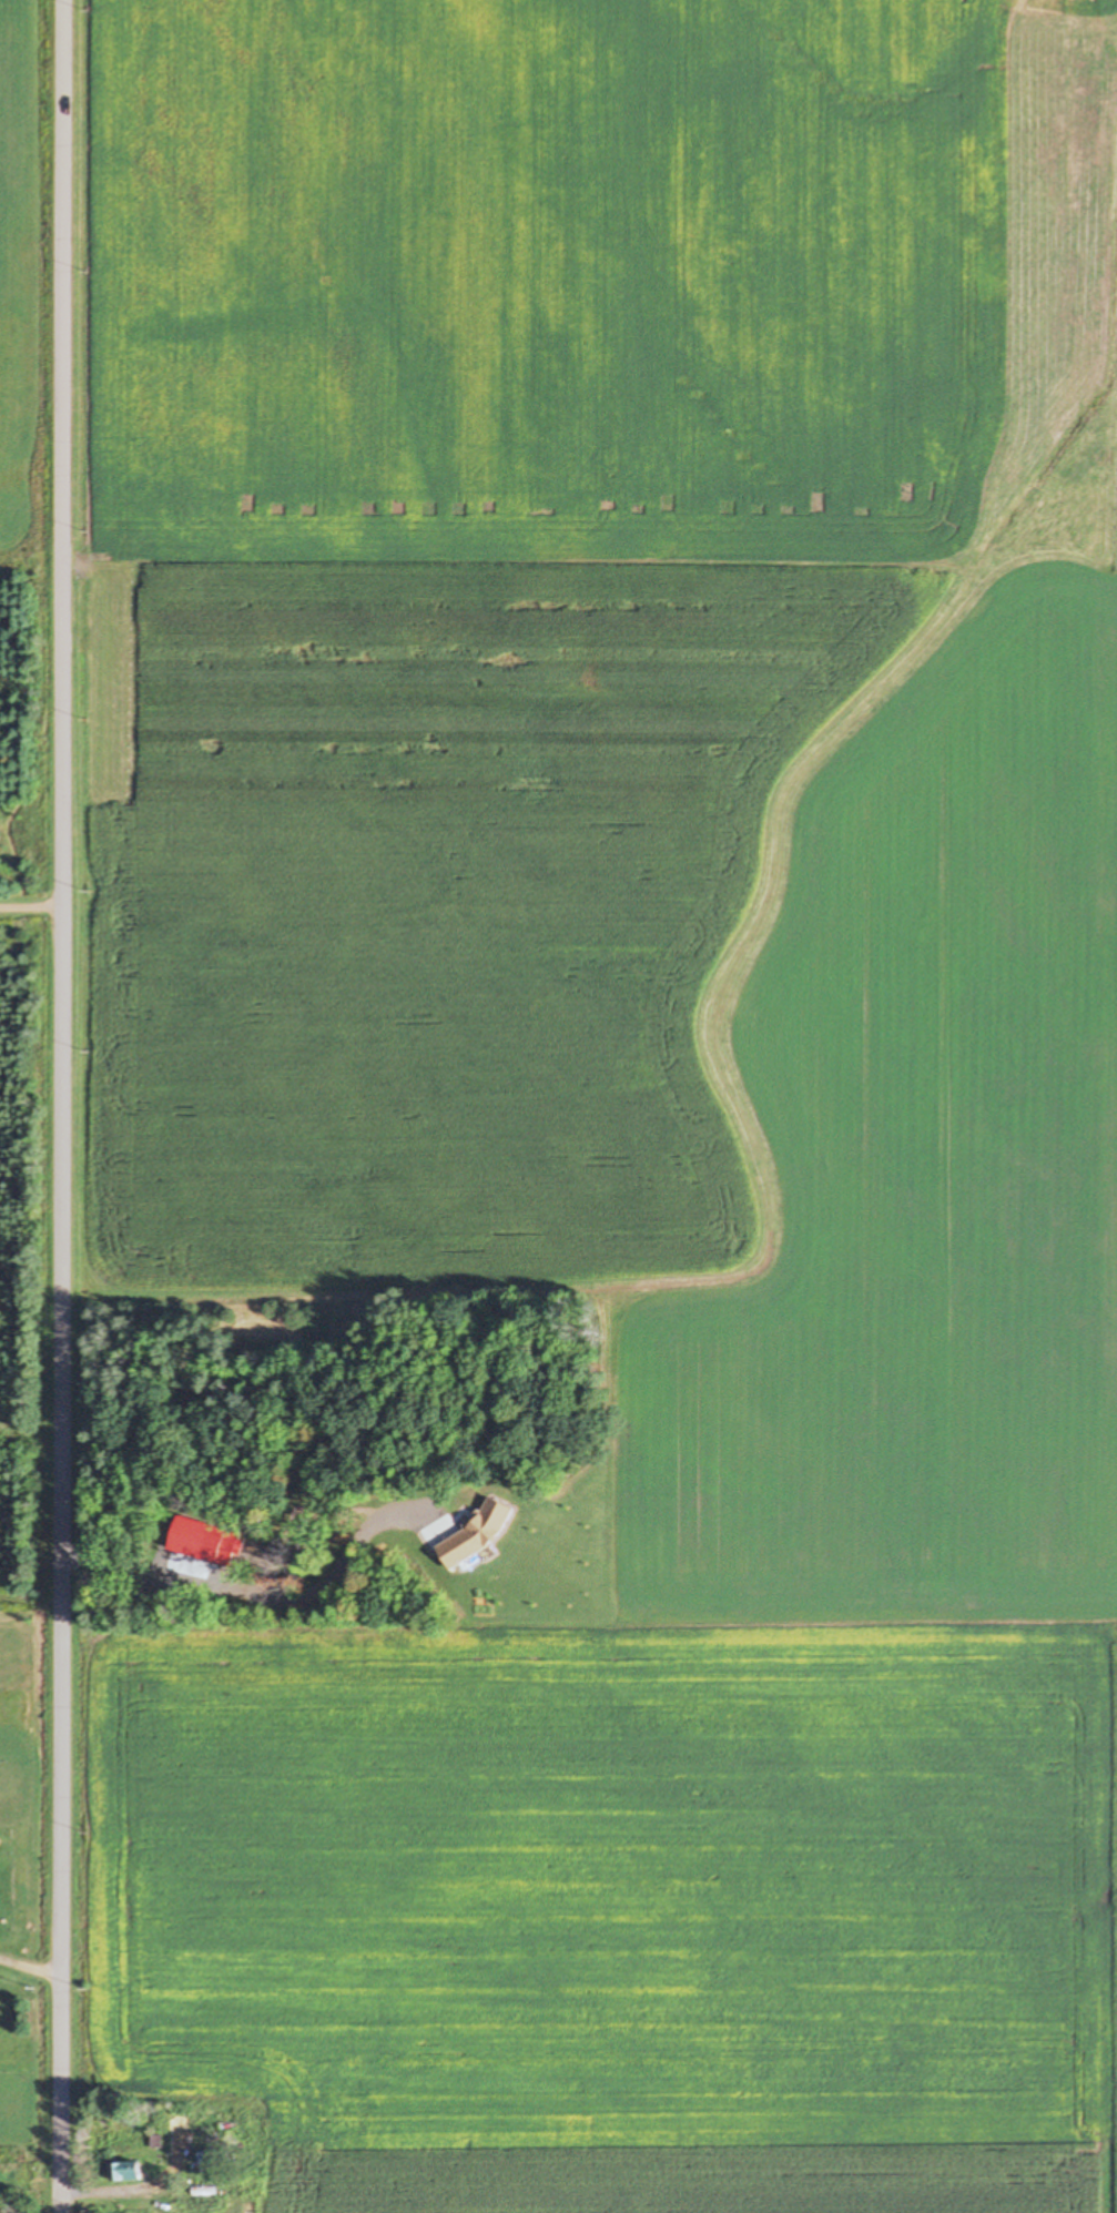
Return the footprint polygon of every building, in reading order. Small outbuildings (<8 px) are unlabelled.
[(217,2149),(200,2150),(200,2162),(218,2161),(217,2149)] [(114,2180),(142,2180),(142,2157),(114,2157),(114,2180)]
